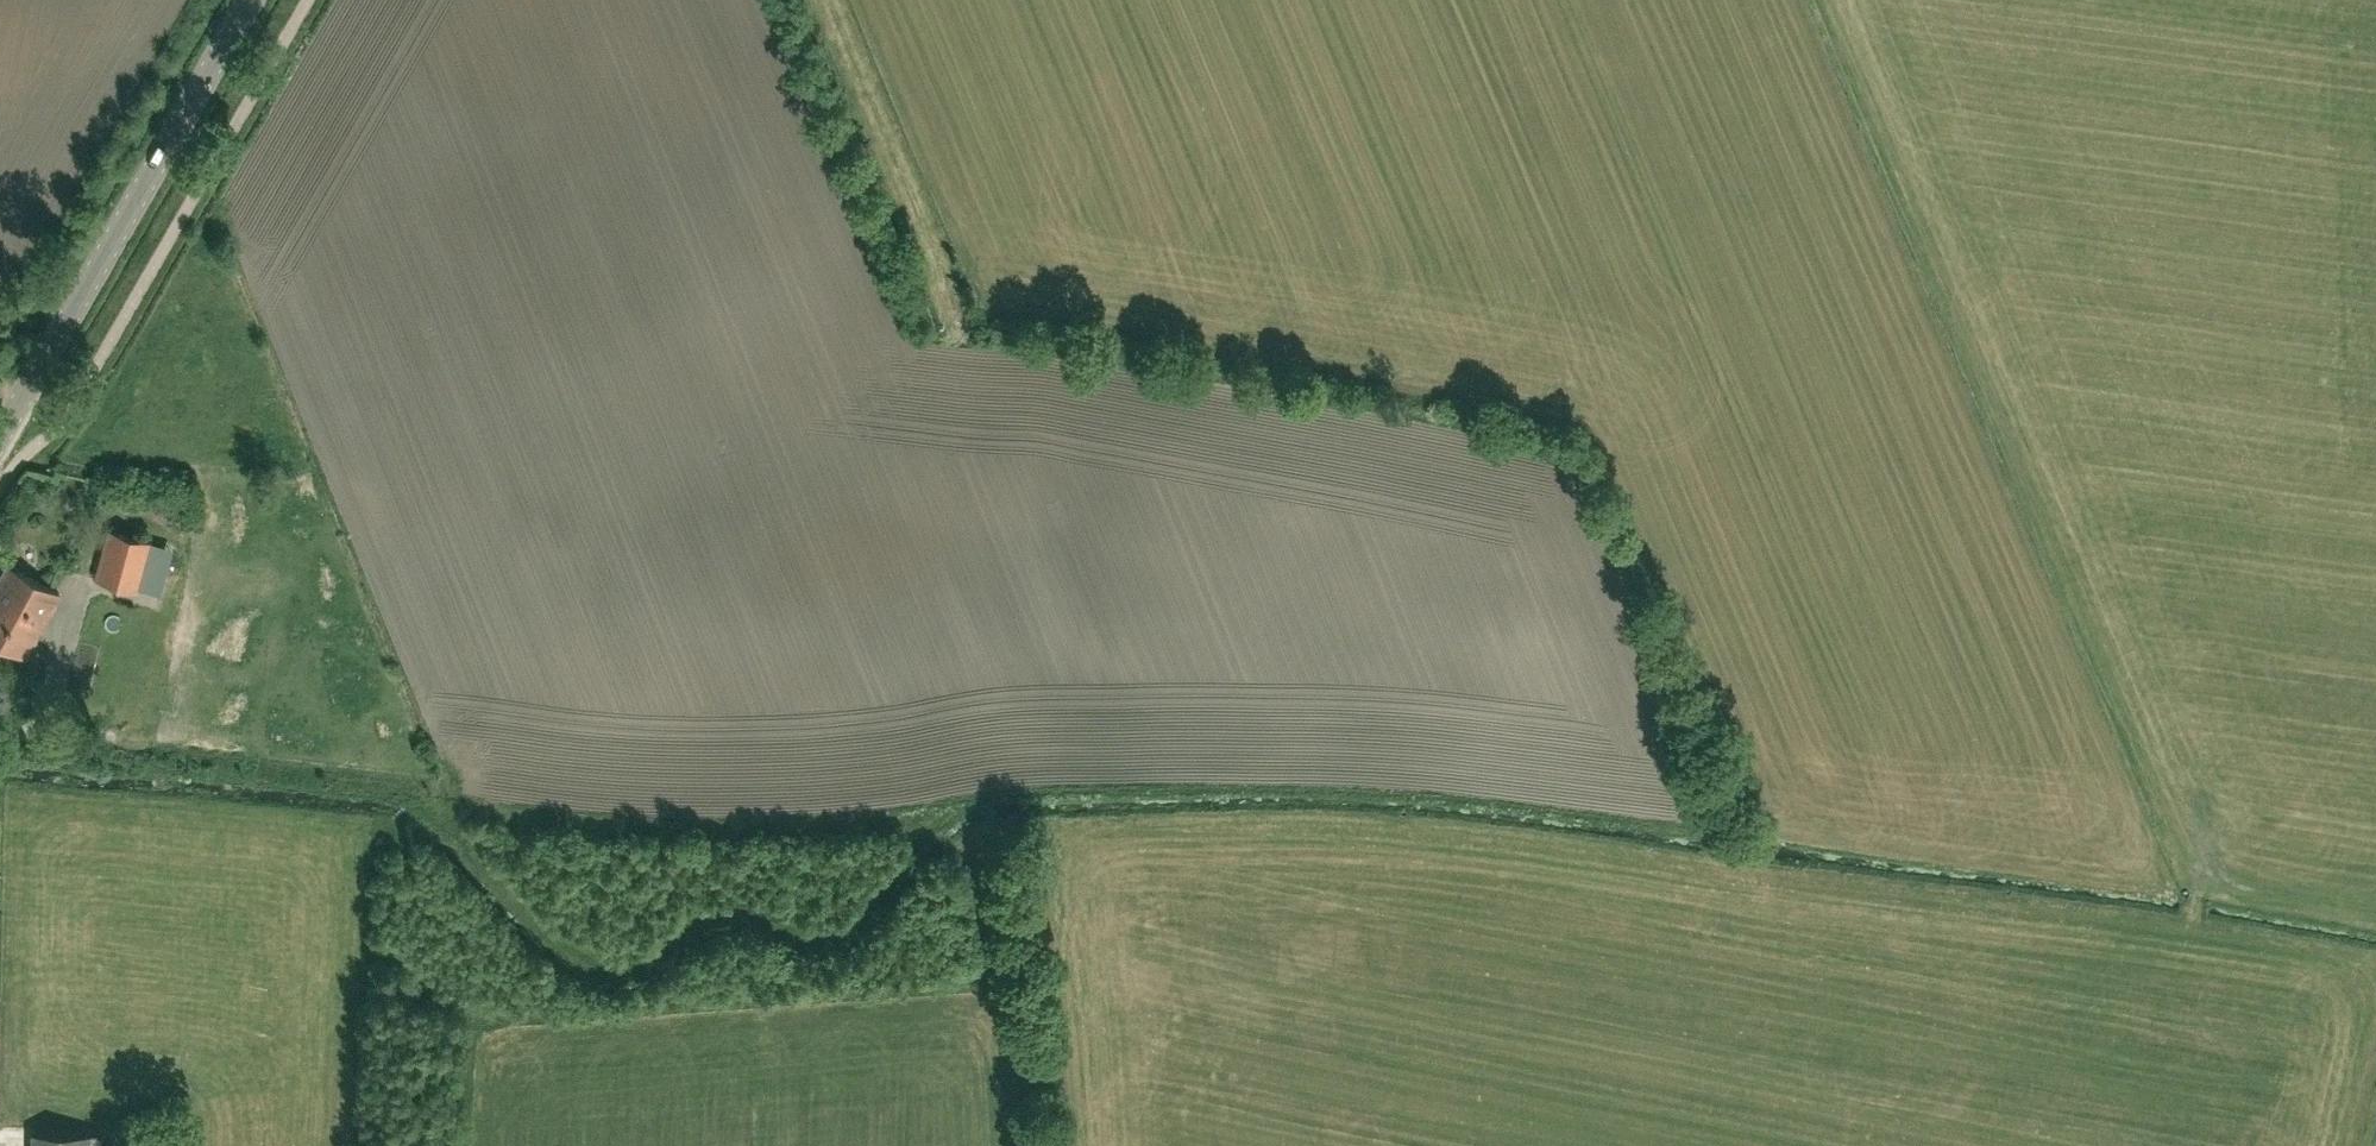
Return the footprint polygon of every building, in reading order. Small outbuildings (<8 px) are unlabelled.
[(139,591),(152,542),(109,530),(96,579),(139,591)] [(0,581),(0,643),(25,657),(60,594),(9,566),(0,581)] [(84,583),(74,626),(148,643),(157,599),(84,583)] [(33,1145),(104,1145),(104,1133),(33,1133),(33,1145)]
